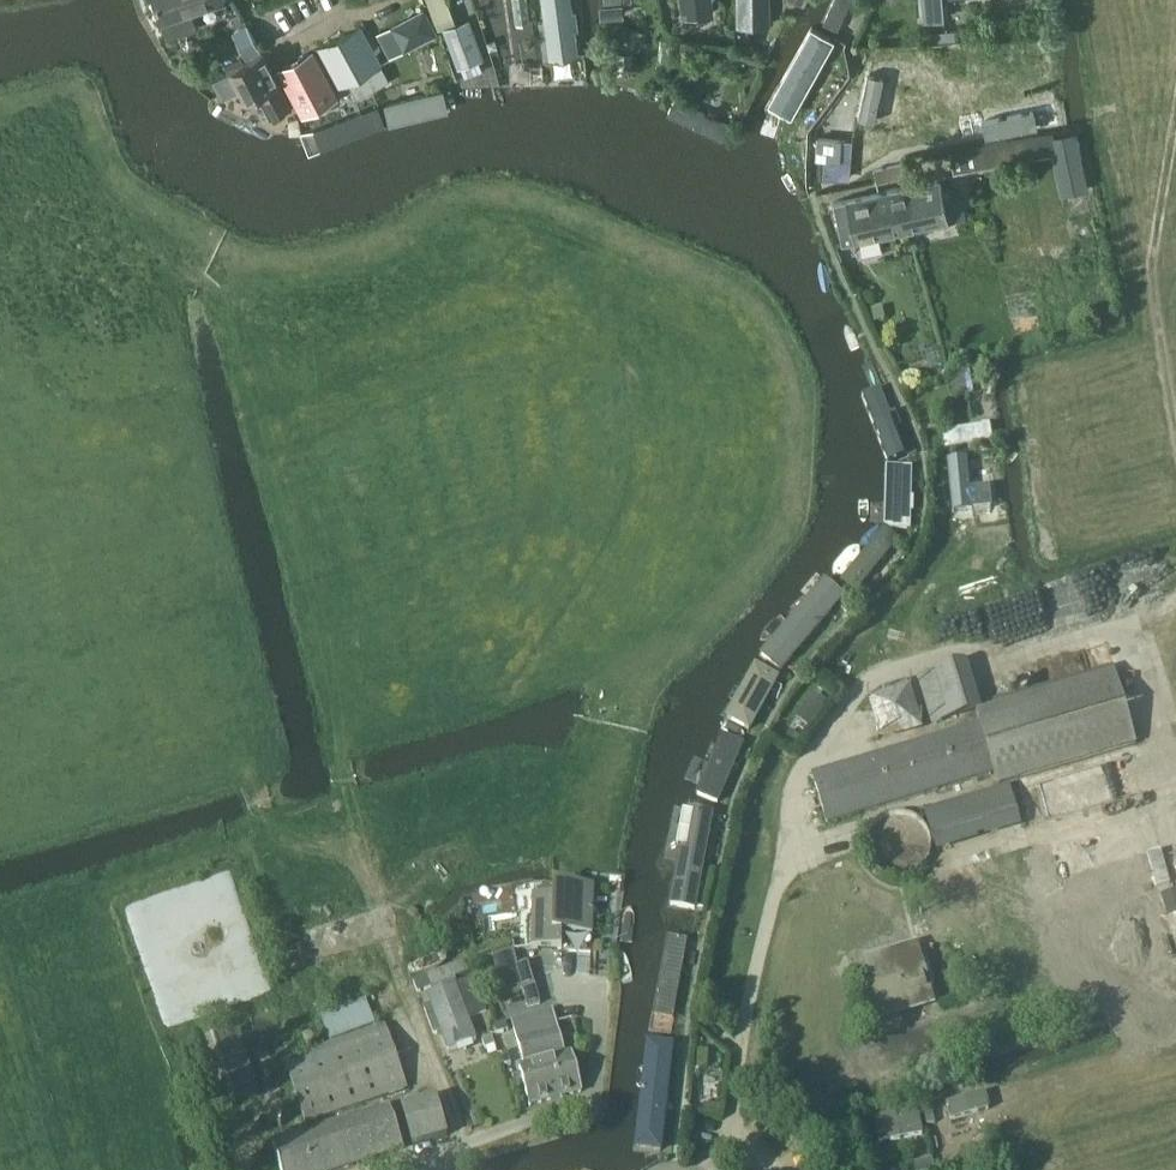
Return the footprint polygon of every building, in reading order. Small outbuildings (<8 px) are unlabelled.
[(163,22),(169,38),(198,28),(192,12),(226,1),(226,0),(155,0),(163,22)] [(432,10),(449,3),(448,0),(428,0),(432,10)] [(549,47),(550,60),(578,56),(576,44),(570,0),(542,0),(549,47)] [(683,16),(715,12),(714,0),(681,0),(683,16)] [(771,26),(771,0),(736,0),(736,27),(771,26)] [(856,0),(831,0),(816,32),(836,41),(856,0)] [(926,21),(944,20),(942,0),(924,0),(926,21)] [(449,3),(432,10),(439,28),(456,21),(449,3)] [(400,54),(441,34),(427,7),(387,27),(400,54)] [(458,67),(485,57),(470,16),(443,26),(458,67)] [(361,24),(320,46),(342,88),(349,84),(366,75),(383,66),(361,24)] [(247,25),(232,33),(246,59),(261,51),(247,25)] [(778,104),(797,115),(832,53),(812,43),(778,104)] [(314,49),(280,67),(306,115),(336,99),(333,93),(336,91),(314,49)] [(736,51),(733,61),(746,64),(748,54),(736,51)] [(269,118),(292,106),(263,53),(232,69),(248,99),(257,94),(269,118)] [(866,73),(857,118),(873,122),(882,77),(866,73)] [(450,112),(444,88),(386,103),(392,127),(450,112)] [(721,146),(731,124),(675,99),(665,121),(721,146)] [(388,128),(379,106),(302,137),(310,159),(388,128)] [(1034,110),(982,120),(985,137),(1038,127),(1034,110)] [(1057,151),(1065,193),(1088,188),(1075,126),(950,152),(954,173),(988,165),(1057,151)] [(817,139),(816,157),(840,159),(841,140),(817,139)] [(905,163),(875,169),(874,169),(877,181),(907,174),(905,163)] [(950,223),(941,180),(906,187),(888,191),(897,234),(914,230),(950,223)] [(834,201),(843,245),(879,237),(897,234),(888,191),(870,194),(834,201)] [(970,367),(951,372),(954,395),(973,391),(970,367)] [(862,394),(888,462),(907,455),(881,387),(862,394)] [(993,438),(990,422),(943,430),(946,447),(993,438)] [(969,463),(952,464),(957,513),(973,512),(971,489),(969,463)] [(912,468),(888,467),(886,525),(910,526),(912,468)] [(990,487),(971,489),(973,512),(992,510),(990,487)] [(840,580),(855,593),(900,539),(885,527),(840,580)] [(764,659),(786,677),(850,599),(828,581),(764,659)] [(726,719),(751,734),(784,681),(759,666),(726,719)] [(812,773),(827,823),(994,772),(999,786),(1137,744),(1114,668),(982,708),(982,710),(976,712),(979,723),(812,773)] [(906,681),(883,687),(890,710),(913,704),(906,681)] [(819,693),(809,706),(822,716),(832,703),(819,693)] [(693,801),(722,811),(747,746),(717,735),(693,801)] [(672,912),(702,919),(723,820),(693,814),(672,912)] [(564,934),(593,935),(595,887),(555,885),(555,897),(535,897),(534,948),(563,949),(564,934)] [(655,1017),(681,1022),(697,942),(671,937),(655,1017)] [(884,1015),(930,1001),(914,947),(867,961),(884,1015)] [(504,993),(535,984),(529,963),(519,966),(514,949),(493,955),(498,972),(504,993)] [(441,1031),(448,1050),(477,1039),(468,1018),(487,1010),(475,978),(457,985),(454,979),(469,973),(464,961),(450,967),(450,966),(414,980),(418,992),(431,987),(433,993),(427,995),(431,1005),(425,1007),(435,1034),(441,1031)] [(331,1040),(376,1023),(367,1000),(322,1017),(331,1040)] [(530,1105),(581,1091),(571,1052),(565,1053),(553,1010),(512,1021),(524,1065),(520,1066),(530,1105)] [(506,1022),(494,1026),(497,1034),(509,1030),(506,1022)] [(307,1123),(408,1087),(387,1026),(285,1061),(307,1123)] [(210,1109),(259,1093),(238,1030),(190,1046),(210,1109)] [(492,1035),(483,1038),(489,1058),(499,1054),(492,1035)] [(640,1150),(669,1152),(679,1042),(650,1040),(640,1150)] [(507,1051),(502,1053),(505,1064),(506,1064),(512,1062),(509,1051),(508,1051),(507,1051)] [(413,1147),(449,1137),(437,1097),(402,1107),(413,1147)] [(984,1097),(963,1103),(967,1118),(988,1112),(984,1097)] [(404,1149),(390,1105),(273,1143),(282,1169),(339,1169),(404,1149)] [(963,1159),(951,1113),(935,1117),(947,1163),(963,1159)] [(923,1133),(919,1117),(873,1128),(877,1145),(923,1133)] [(914,1163),(915,1169),(939,1169),(936,1158),(914,1163)]
